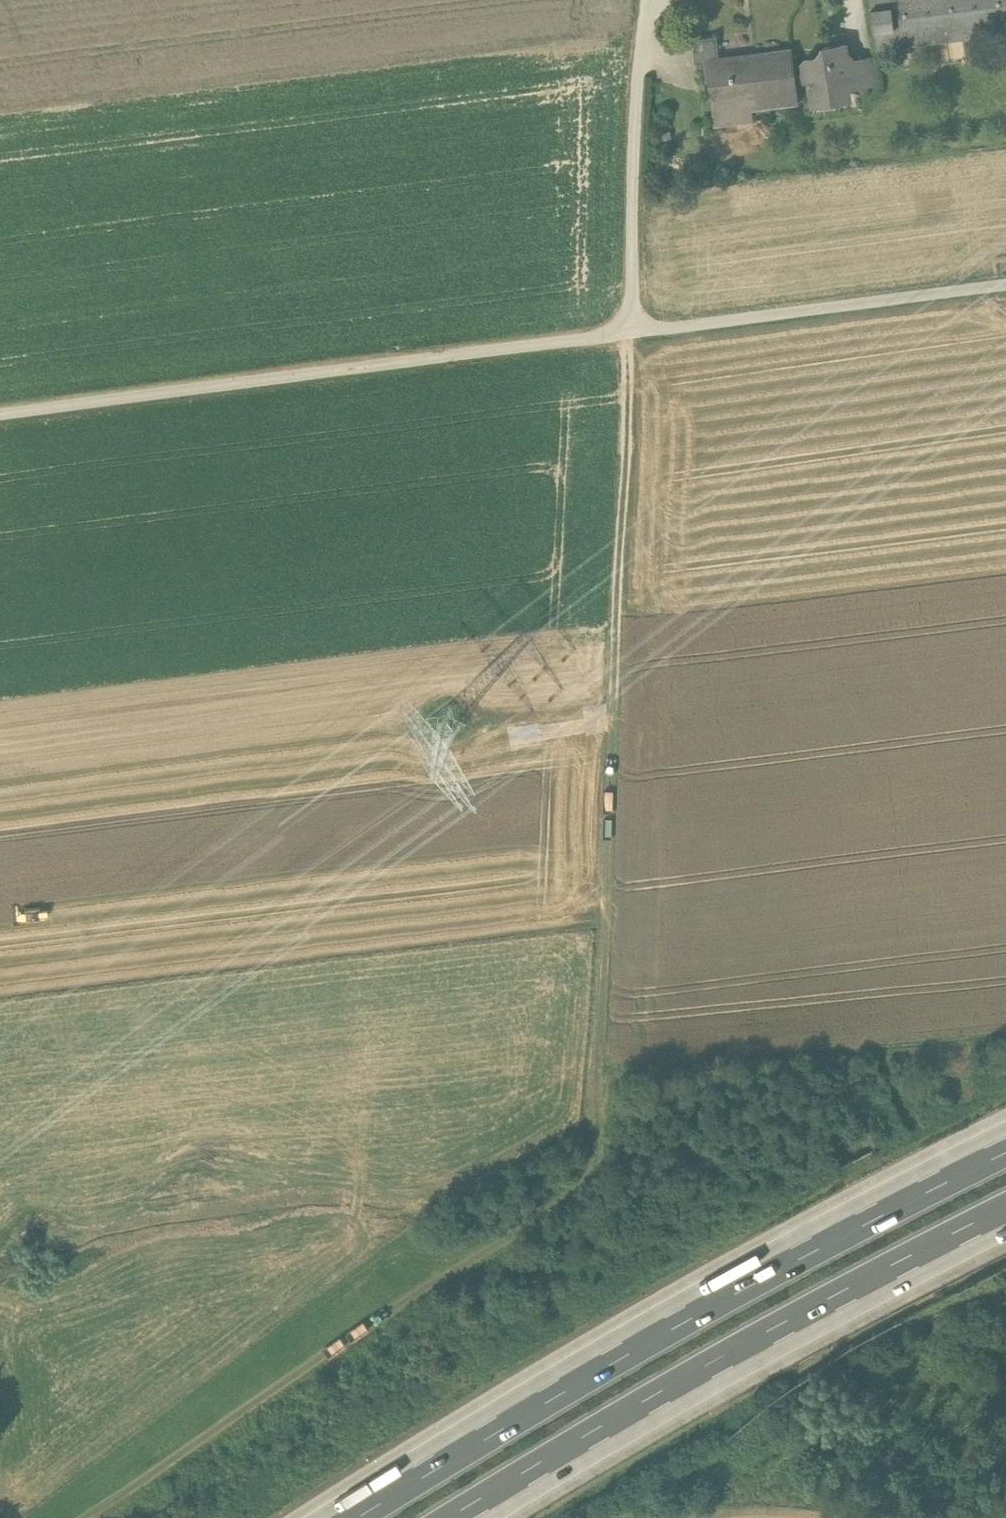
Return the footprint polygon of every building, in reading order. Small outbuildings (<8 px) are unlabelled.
[(877,51),(1005,34),(1005,0),(871,0),(877,51)] [(708,60),(718,59),(716,38),(694,41),(696,63),(708,62),(708,60)] [(876,88),(872,59),(853,62),(852,57),(847,53),(846,45),(822,48),(821,51),(816,57),(806,58),(800,65),(803,83),(809,83),(811,108),(852,101),(850,91),(876,88)] [(797,103),(792,51),(718,59),(708,60),(708,62),(715,125),(753,121),(752,108),(797,103)]
